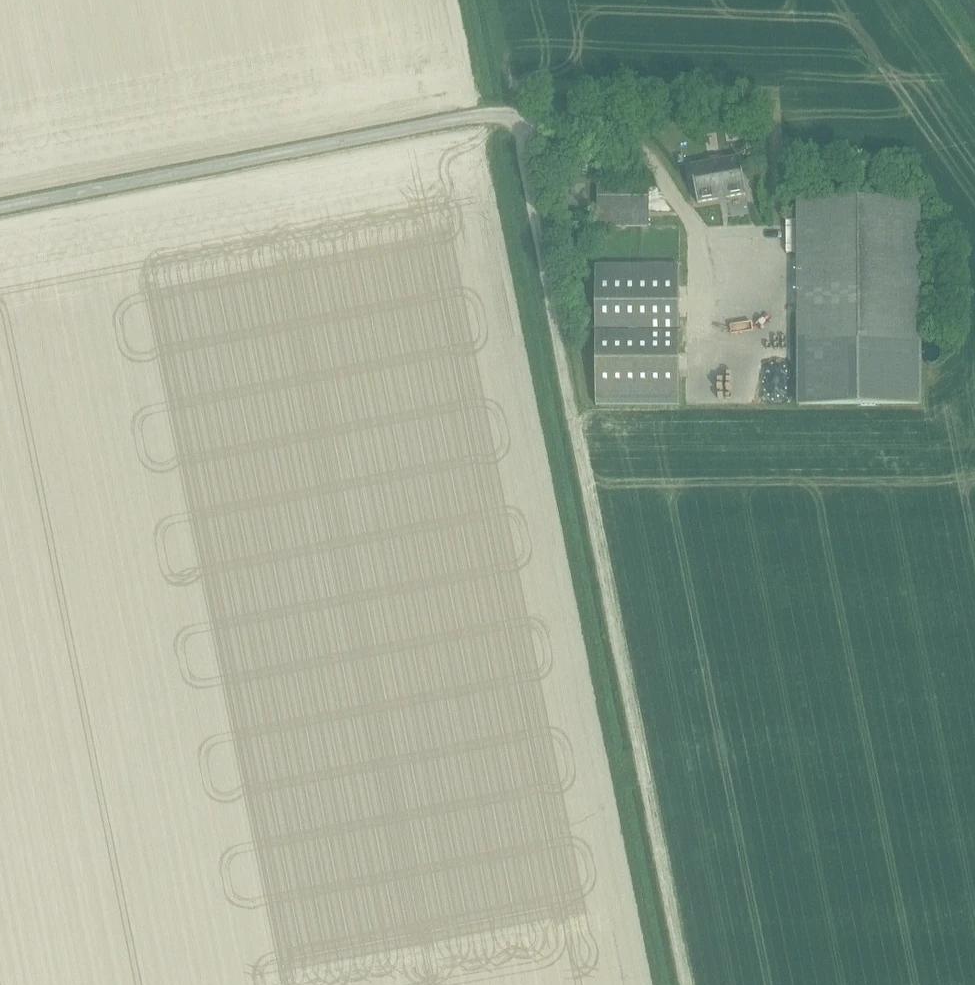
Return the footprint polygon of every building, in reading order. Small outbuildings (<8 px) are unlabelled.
[(746,195),(743,177),(740,158),(692,165),(699,203),(746,195)] [(647,226),(647,186),(599,186),(599,226),(647,226)] [(813,197),(813,187),(799,187),(799,197),(813,197)] [(799,203),(799,223),(799,408),(920,408),(919,203),(799,203)] [(680,407),(679,320),(679,267),(595,266),(596,407),(680,407)]
